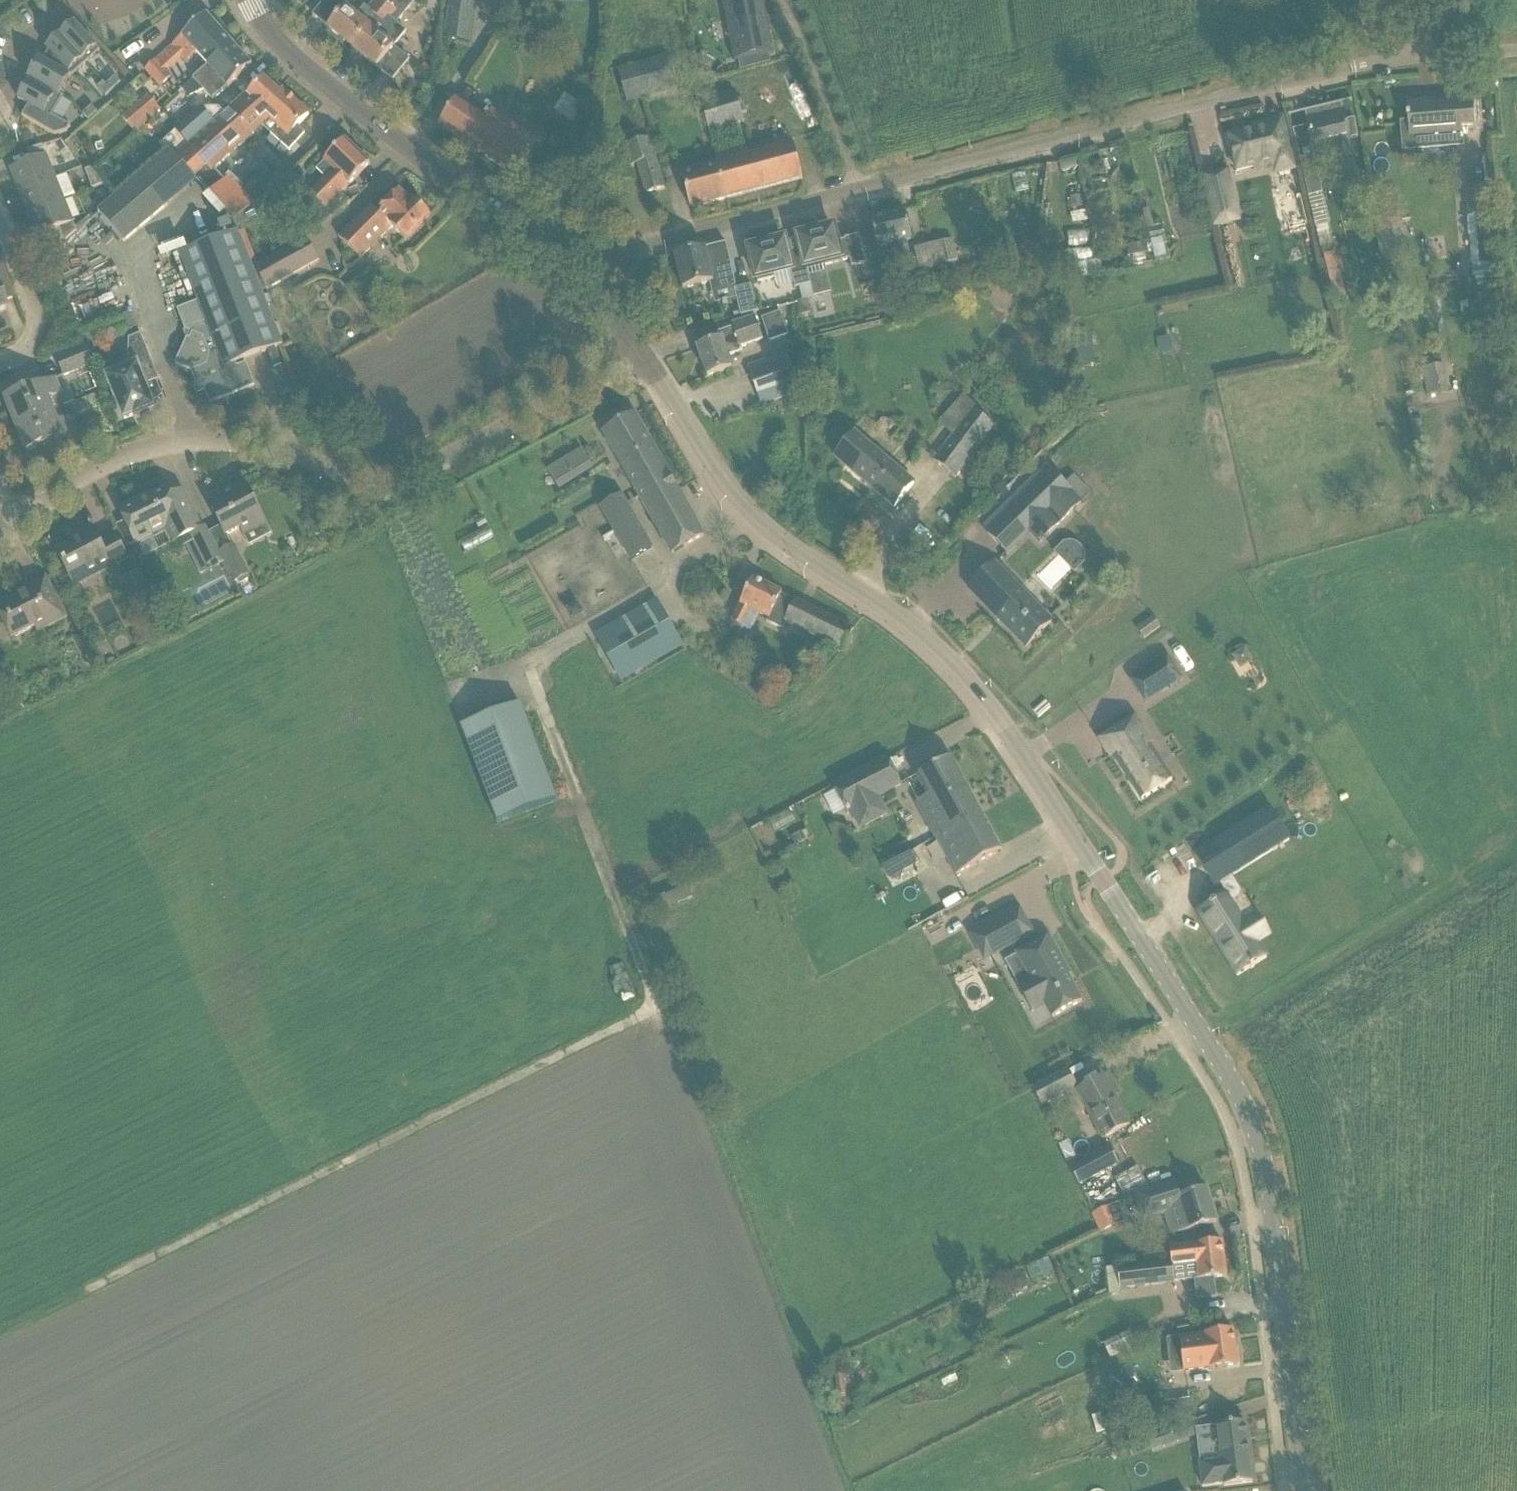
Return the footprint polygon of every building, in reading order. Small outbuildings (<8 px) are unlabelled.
[(313,15),(326,26),(353,48),(395,0),(374,0),(367,8),(366,7),(357,18),(345,9),(348,6),(350,2),(348,0),(325,0),(313,15)] [(353,48),(393,80),(410,60),(394,47),(407,31),(397,23),(415,0),(395,0),(353,48)] [(471,43),(477,0),(448,0),(443,38),(471,43)] [(733,60),(773,53),(763,0),(722,0),(733,60)] [(209,66),(232,44),(206,15),(172,46),(145,71),(159,85),(161,88),(172,78),(170,75),(166,72),(182,57),(186,61),(188,63),(198,54),(208,65),(209,66)] [(74,22),(60,35),(86,64),(100,51),(74,22)] [(60,35),(46,48),(48,51),(49,50),(72,75),(72,77),(86,64),(60,35)] [(192,79),(181,89),(189,98),(204,92),(212,101),(228,87),(237,79),(252,65),(232,44),(209,66),(208,65),(192,79)] [(39,59),(28,79),(31,80),(31,79),(60,96),(60,95),(72,75),(49,50),(48,51),(43,61),(39,59)] [(668,56),(618,70),(627,104),(677,90),(668,56)] [(115,77),(106,85),(112,91),(121,83),(115,77)] [(28,82),(18,99),(28,106),(22,117),(55,135),(67,132),(70,127),(52,116),(64,97),(60,95),(60,96),(31,79),(31,80),(29,83),(28,82)] [(183,143),(171,152),(194,178),(195,179),(233,223),(256,204),(229,175),(223,180),(214,170),(256,134),(271,120),(278,126),(271,134),(289,151),(306,132),(299,126),(309,115),(279,88),(276,91),(263,80),(249,96),(247,94),(216,122),(189,146),(184,141),(183,143)] [(104,82),(98,88),(106,97),(112,91),(106,85),(104,82)] [(701,100),(711,131),(746,120),(736,89),(701,100)] [(122,117),(135,132),(160,110),(147,95),(122,117)] [(458,98),(439,126),(516,178),(540,143),(492,110),(487,118),(458,98)] [(1406,124),(1401,124),(1403,151),(1447,148),(1446,138),(1463,136),(1462,128),(1475,127),(1475,121),(1473,101),(1426,105),(1425,101),(1407,103),(1408,115),(1405,115),(1406,120),(1406,124)] [(1355,119),(1345,121),(1341,104),(1305,112),(1306,120),(1313,148),(1334,143),(1342,178),(1345,188),(1360,185),(1357,175),(1349,140),(1359,137),(1355,119)] [(92,107),(83,115),(88,121),(97,113),(92,107)] [(192,124),(180,135),(184,141),(189,146),(216,122),(207,111),(192,124)] [(1229,137),(1237,171),(1273,162),(1276,173),(1293,169),(1282,120),(1266,123),(1267,128),(1229,137)] [(719,163),(682,173),(691,209),(802,179),(792,138),(717,158),(719,163)] [(625,146),(631,166),(637,164),(646,194),(664,188),(650,139),(625,146)] [(341,193),(370,165),(346,140),(316,170),(326,180),(311,194),(327,208),(335,216),(349,202),(341,193)] [(10,169),(19,192),(54,178),(42,146),(28,151),(31,160),(10,169)] [(1300,160),(1308,195),(1322,192),(1314,156),(1300,160)] [(85,171),(92,189),(102,184),(91,169),(85,171)] [(1203,177),(1215,226),(1238,220),(1227,172),(1203,177)] [(143,177),(100,213),(119,236),(162,200),(143,177)] [(19,192),(28,215),(63,201),(54,178),(19,192)] [(1391,185),(1379,187),(1381,200),(1393,198),(1391,185)] [(1467,188),(1469,216),(1489,215),(1487,187),(1467,188)] [(340,237),(361,258),(392,227),(405,240),(429,216),(416,202),(413,205),(399,191),(377,213),(371,206),(340,237)] [(1080,197),(1071,198),(1072,211),(1081,210),(1080,197)] [(63,201),(28,215),(37,237),(59,229),(65,242),(75,233),(63,201)] [(1301,202),(1284,206),(1289,228),(1307,224),(1301,202)] [(905,213),(871,221),(876,240),(878,248),(891,245),(895,264),(910,261),(906,241),(911,240),(909,232),(905,213)] [(1326,213),(1313,217),(1315,228),(1328,225),(1326,213)] [(1489,215),(1469,216),(1473,265),(1493,264),(1489,215)] [(1399,223),(1379,226),(1385,261),(1404,258),(1399,223)] [(1152,228),(1146,230),(1149,241),(1162,238),(1164,238),(1161,226),(1152,228)] [(802,237),(798,238),(799,242),(802,252),(806,271),(808,271),(842,262),(850,259),(852,267),(866,264),(859,236),(845,239),(845,240),(837,243),(833,229),(829,230),(823,231),(818,233),(817,229),(801,233),(802,237)] [(282,345),(275,326),(238,232),(182,255),(200,301),(177,310),(185,332),(184,334),(186,340),(175,364),(192,372),(197,384),(204,388),(209,402),(209,403),(209,404),(255,386),(246,364),(237,367),(235,363),(282,345)] [(253,268),(266,291),(320,261),(307,238),(253,268)] [(954,240),(914,249),(916,259),(918,270),(958,261),(954,240)] [(753,249),(749,250),(757,283),(775,279),(774,275),(790,271),(795,289),(795,290),(799,289),(802,301),(815,298),(811,285),(808,271),(806,271),(802,252),(788,255),(785,245),(784,241),(769,245),(768,241),(752,245),(753,249)] [(675,256),(683,289),(712,282),(714,291),(736,285),(726,243),(708,248),(705,249),(705,248),(675,256)] [(1033,282),(1044,284),(1048,252),(1037,251),(1033,282)] [(1323,255),(1333,299),(1345,296),(1340,273),(1344,272),(1339,252),(1323,255)] [(5,309),(2,302),(13,298),(0,265),(0,311),(5,309)] [(734,290),(741,316),(758,312),(751,284),(750,284),(751,286),(734,290)] [(788,336),(780,313),(761,319),(769,342),(788,336)] [(732,324),(733,328),(717,333),(719,341),(698,348),(707,377),(732,368),(728,357),(743,352),(741,348),(763,340),(754,316),(751,318),(732,324)] [(128,339),(128,369),(107,378),(124,419),(154,407),(145,385),(156,380),(157,381),(159,380),(141,335),(128,339)] [(57,359),(64,376),(92,365),(85,348),(57,359)] [(796,381),(789,362),(785,352),(773,356),(776,366),(752,375),(758,394),(796,381)] [(1421,368),(1426,396),(1448,392),(1443,365),(1421,368)] [(6,399),(17,425),(52,411),(47,398),(60,393),(55,380),(6,399)] [(81,448),(74,430),(70,419),(58,424),(52,411),(17,425),(27,451),(41,446),(47,462),(55,459),(81,448)] [(977,412),(935,462),(953,476),(993,425),(977,412)] [(604,433),(672,554),(703,536),(634,415),(604,433)] [(1419,420),(1411,421),(1413,436),(1421,435),(1419,420)] [(848,442),(835,457),(894,507),(907,492),(914,484),(881,456),(870,447),(855,433),(848,442)] [(547,467),(559,489),(595,468),(582,447),(547,467)] [(1082,502),(1052,470),(987,533),(1007,553),(1038,523),(1049,534),(1082,502)] [(210,505),(219,522),(226,536),(241,528),(245,535),(266,524),(244,482),(229,491),(230,494),(210,505)] [(119,509),(128,527),(136,544),(166,528),(174,543),(201,529),(183,492),(171,497),(168,490),(141,503),(139,499),(119,509)] [(621,495),(600,507),(630,560),(652,547),(621,495)] [(56,551),(66,569),(75,587),(128,560),(115,534),(100,542),(94,532),(56,551)] [(223,558),(210,534),(194,542),(199,552),(206,567),(223,558)] [(221,554),(236,582),(250,575),(236,547),(221,554)] [(1032,613),(1014,594),(1019,589),(995,564),(969,589),(1026,647),(1052,622),(1051,621),(1050,621),(1037,607),(1036,608),(1032,613)] [(121,581),(135,608),(153,599),(138,572),(121,581)] [(5,624),(12,638),(46,621),(49,626),(66,617),(45,577),(28,586),(31,591),(19,597),(19,595),(0,605),(0,615),(5,624)] [(740,605),(732,623),(749,631),(758,613),(768,618),(766,622),(783,630),(787,623),(843,650),(853,629),(796,601),(781,594),(782,594),(753,579),(740,605)] [(596,636),(622,681),(682,646),(656,601),(596,636)] [(576,603),(566,609),(572,619),(582,613),(576,603)] [(1182,679),(1167,654),(1130,678),(1139,693),(1156,682),(1162,691),(1182,679)] [(555,801),(520,706),(462,727),(497,823),(555,801)] [(1134,716),(1099,739),(1111,758),(1114,757),(1142,801),(1172,781),(1151,748),(1154,747),(1134,716)] [(877,797),(901,785),(887,758),(833,786),(847,812),(851,811),(860,828),(887,814),(877,797)] [(928,797),(917,803),(928,824),(935,837),(956,875),(1001,851),(980,812),(951,758),(917,777),(928,797)] [(1268,809),(1196,855),(1215,885),(1288,840),(1268,809)] [(801,833),(790,838),(795,847),(805,841),(801,833)] [(904,844),(896,848),(901,857),(909,853),(904,844)] [(1211,906),(1198,914),(1237,976),(1250,968),(1251,969),(1254,967),(1253,966),(1266,957),(1257,943),(1269,935),(1257,916),(1245,924),(1228,897),(1233,894),(1232,893),(1228,896),(1214,904),(1214,903),(1210,905),(1211,906)] [(1017,904),(968,931),(977,948),(990,941),(996,954),(1012,945),(1006,933),(1026,921),(1017,904)] [(958,921),(923,935),(933,959),(968,944),(958,921)] [(1069,975),(1049,937),(1023,951),(1028,962),(1023,964),(1033,983),(1024,988),(1035,1007),(1043,1002),(1052,1018),(1081,1002),(1067,976),(1069,975)] [(1032,1088),(1041,1107),(1077,1090),(1066,1070),(1032,1088)] [(1112,1092),(1114,1091),(1106,1076),(1077,1091),(1103,1139),(1130,1125),(1112,1092)] [(1108,1147),(1069,1167),(1078,1185),(1117,1164),(1108,1147)] [(1115,1179),(1123,1198),(1147,1187),(1136,1168),(1115,1179)] [(1137,1194),(1144,1218),(1172,1210),(1179,1233),(1216,1222),(1206,1189),(1180,1197),(1176,1182),(1137,1194)] [(1144,1264),(1116,1267),(1119,1290),(1120,1290),(1193,1281),(1196,1300),(1216,1298),(1214,1278),(1226,1277),(1222,1242),(1202,1244),(1194,1245),(1194,1246),(1182,1247),(1170,1249),(1143,1257),(1144,1264)] [(1210,1369),(1237,1365),(1233,1330),(1205,1334),(1167,1339),(1170,1360),(1182,1358),(1184,1372),(1210,1369)] [(1113,1357),(1138,1347),(1131,1331),(1107,1342),(1113,1357)] [(836,1384),(834,1385),(836,1399),(847,1397),(843,1373),(835,1374),(836,1384)] [(1190,1399),(1175,1401),(1177,1421),(1193,1419),(1190,1399)] [(1216,1426),(1198,1428),(1202,1462),(1199,1462),(1202,1487),(1223,1485),(1224,1487),(1252,1483),(1245,1422),(1216,1426)] [(1173,1441),(1169,1430),(1152,1436),(1156,1447),(1173,1441)]
